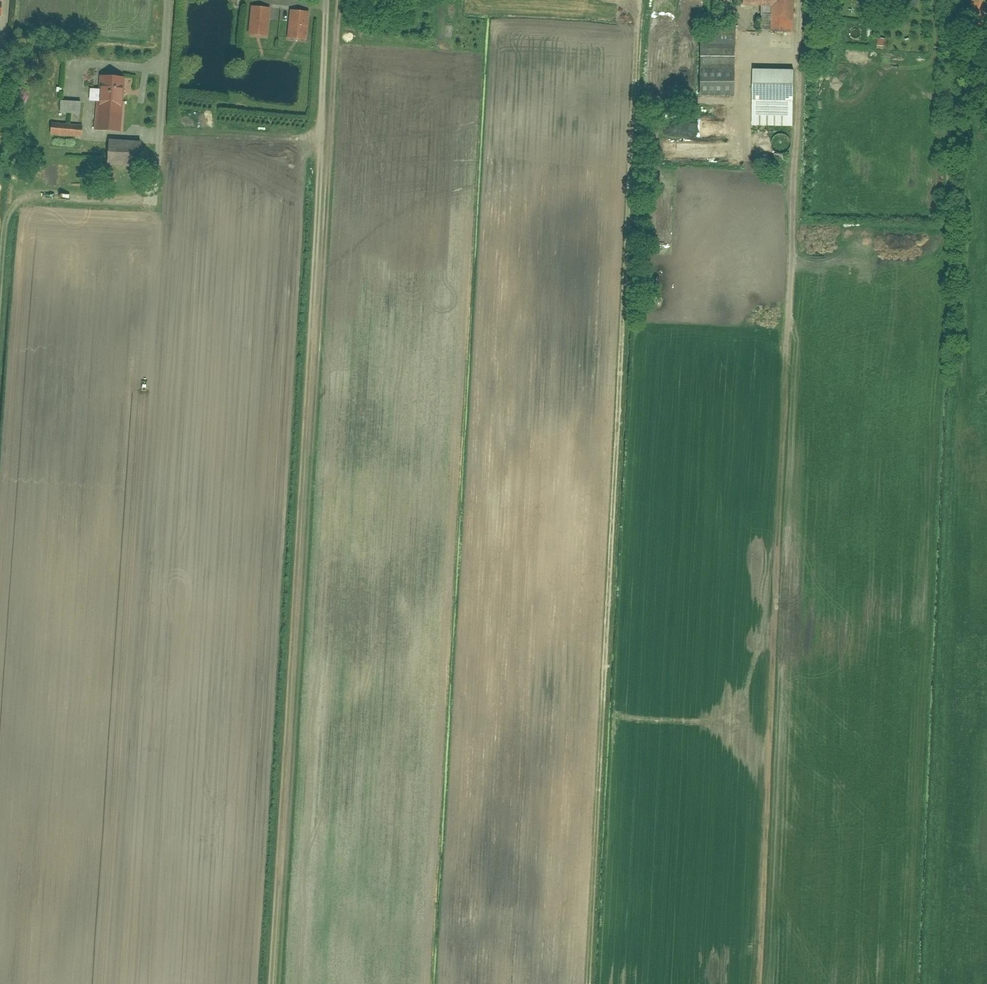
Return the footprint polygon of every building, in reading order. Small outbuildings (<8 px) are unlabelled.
[(744,3),(769,4),(768,28),(792,28),(793,0),(744,0),(744,3)] [(986,26),(986,0),(972,0),(972,26),(986,26)] [(271,9),(251,7),(249,35),(269,36),(271,9)] [(289,10),(285,39),(306,41),(309,13),(289,10)] [(868,18),(840,17),(840,31),(868,31),(868,18)] [(733,97),(734,24),(699,23),(698,97),(733,97)] [(753,127),(794,127),(795,71),(754,70),(753,127)] [(97,103),(95,131),(123,133),(126,103),(123,103),(125,78),(100,77),(99,90),(90,89),(89,102),(97,103)] [(61,102),(60,114),(80,115),(81,103),(61,102)] [(51,123),(50,136),(82,139),(83,126),(51,123)] [(783,144),(784,141),(783,138),(782,135),(780,133),(777,131),(774,130),(771,130),(768,131),(765,133),(763,135),(762,138),(761,141),(762,144),(763,147),(765,149),(768,151),(771,152),(774,152),(777,151),(780,149),(782,147),(783,144)] [(143,143),(109,141),(108,167),(141,169),(143,143)] [(885,240),(899,241),(899,232),(885,232),(885,240)]
